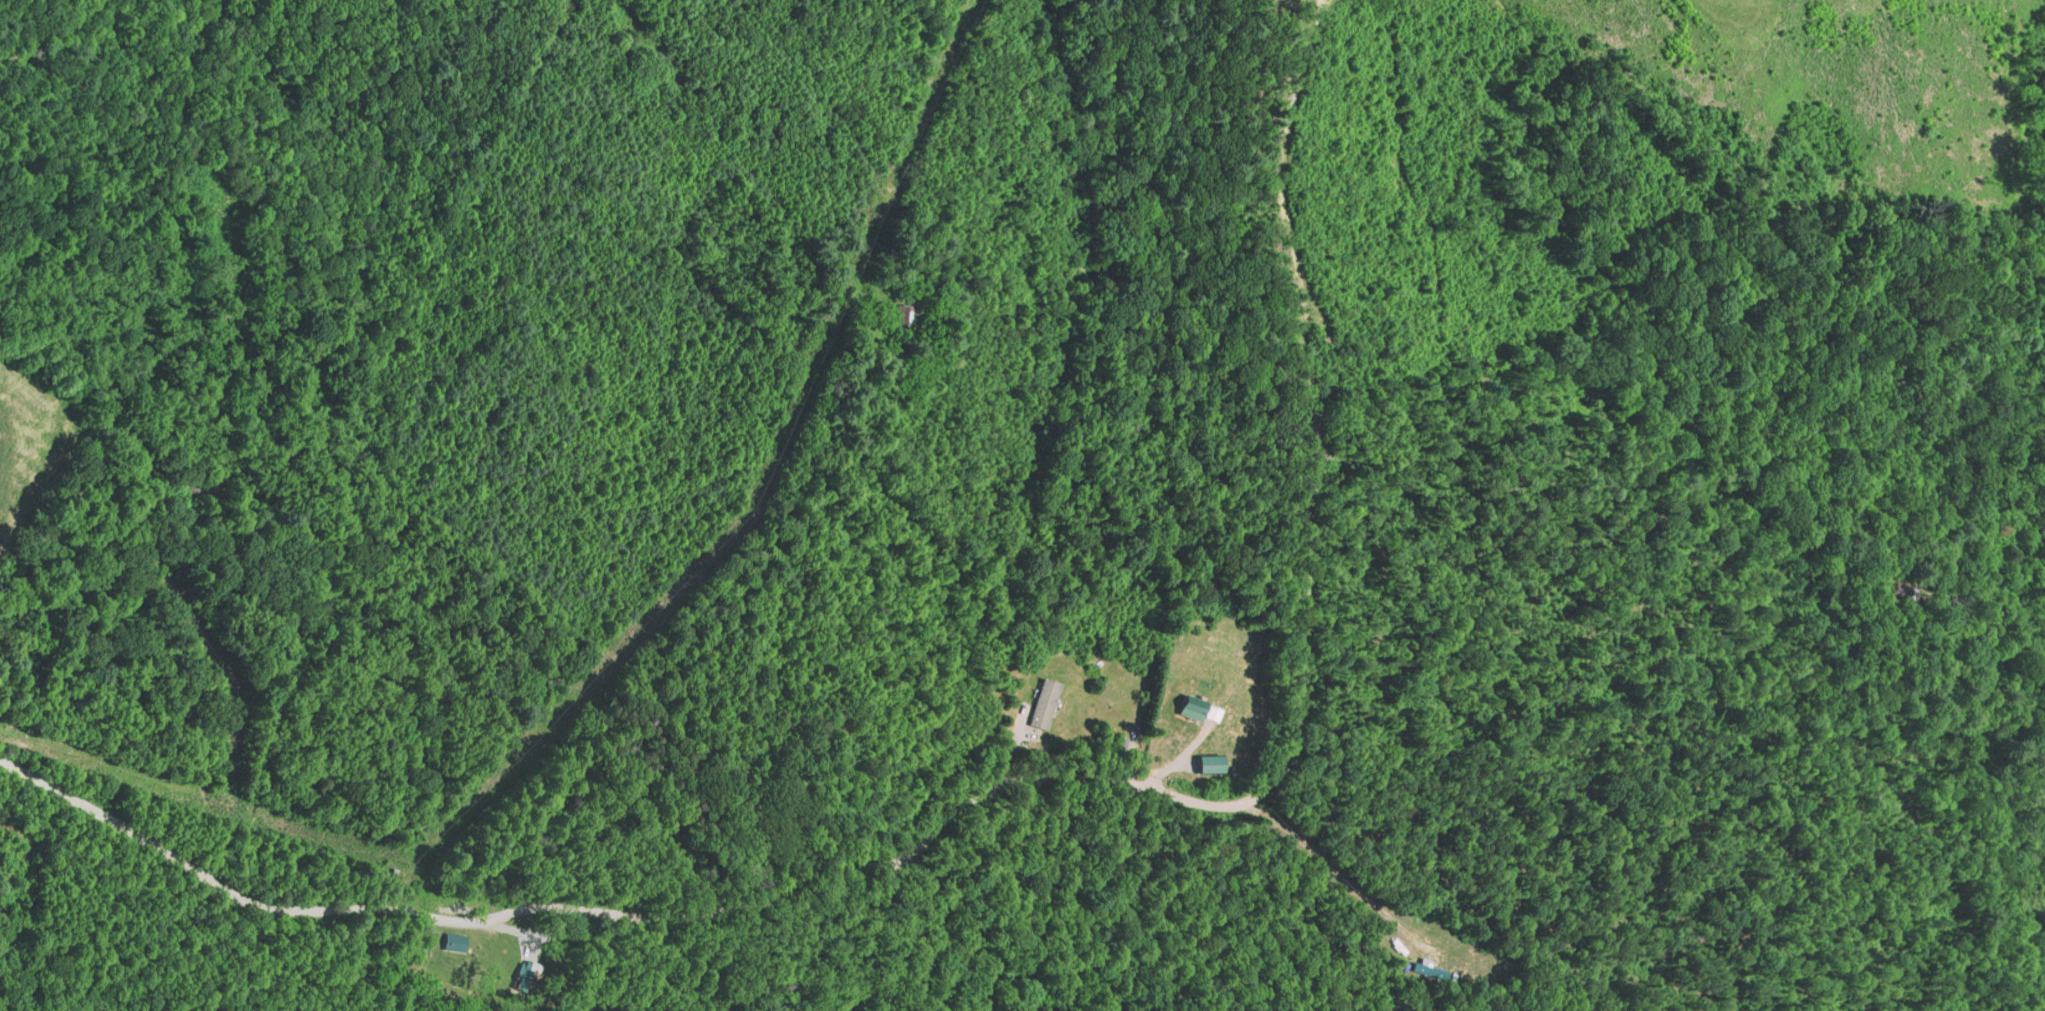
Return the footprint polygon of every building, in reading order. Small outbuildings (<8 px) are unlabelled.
[(909,305),(898,305),(898,325),(909,325),(909,305)] [(1059,683),(1040,678),(1029,719),(1048,724),(1059,683)] [(1203,704),(1180,692),(1171,710),(1194,722),(1203,704)] [(1190,772),(1214,772),(1214,755),(1190,755),(1190,772)] [(6,855),(17,858),(20,847),(9,844),(6,855)] [(443,952),(469,952),(469,935),(443,935),(443,952)]
